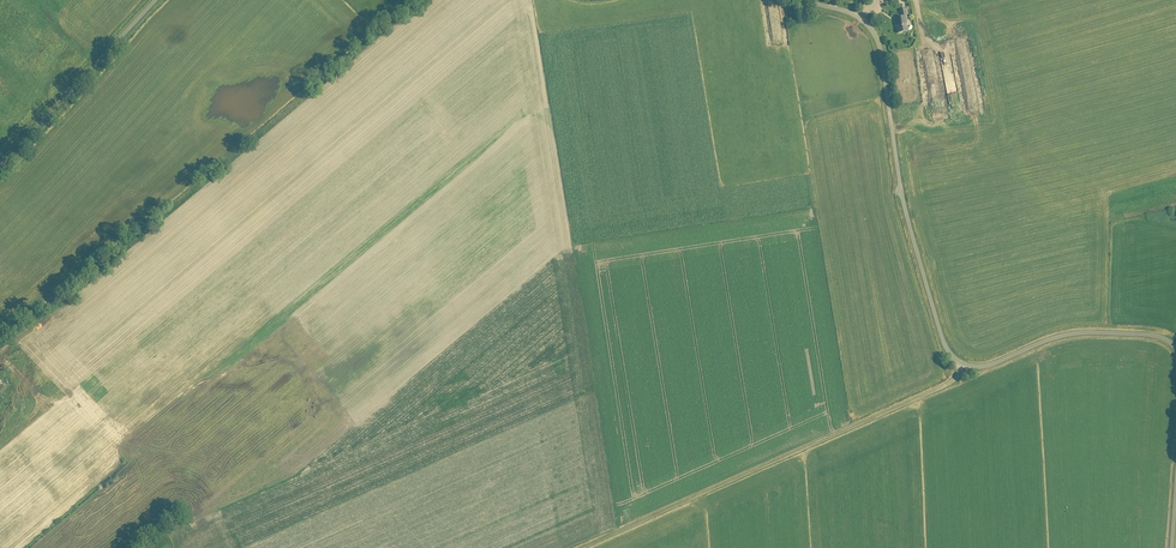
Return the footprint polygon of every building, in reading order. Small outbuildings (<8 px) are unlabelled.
[(873,21),(875,20),(877,23),(884,18),(879,10),(869,16),(873,21)] [(899,33),(909,32),(906,17),(907,17),(906,10),(901,10),(902,18),(895,19),(896,25),(897,25),(899,33)]
